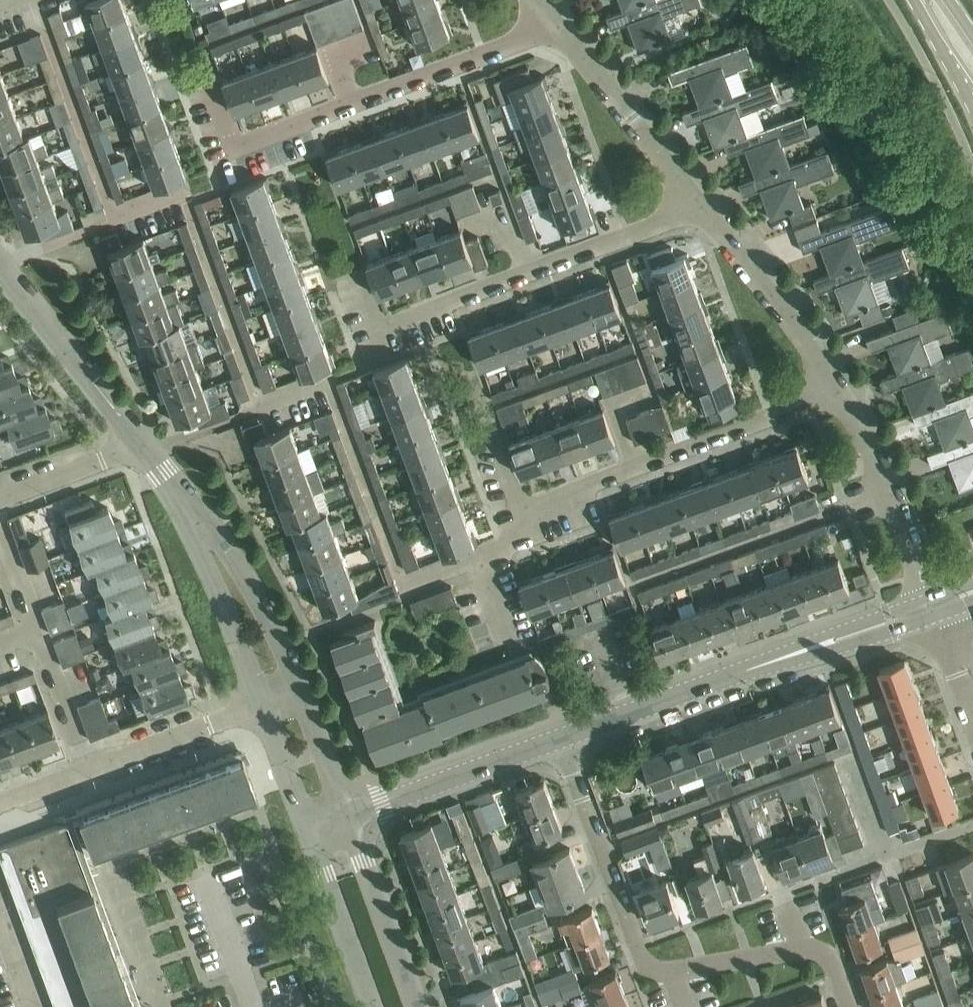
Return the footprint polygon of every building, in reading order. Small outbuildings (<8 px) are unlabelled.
[(79,4),(87,26),(94,24),(127,13),(122,0),(77,0),(79,4)] [(281,4),(283,11),(302,5),(300,0),(291,0),(281,4)] [(352,33),(340,0),(333,0),(328,2),(340,37),(352,33)] [(364,28),(353,0),(340,0),(352,33),(364,28)] [(365,11),(372,8),(369,0),(361,0),(365,11)] [(441,9),(438,0),(401,0),(409,21),(441,9)] [(623,9),(606,15),(611,27),(627,21),(638,50),(657,43),(671,38),(664,18),(702,4),(701,0),(648,0),(623,9)] [(623,9),(648,0),(619,0),(623,9)] [(329,41),(340,37),(328,2),(316,6),(329,41)] [(276,6),(257,12),(260,20),(278,13),(276,6)] [(317,45),(329,41),(316,6),(304,11),(307,18),(317,45)] [(418,45),(450,33),(441,9),(409,21),(418,45)] [(57,38),(65,35),(69,33),(60,10),(48,14),(57,38)] [(299,12),(280,20),(283,27),(302,20),(299,12)] [(103,48),(136,37),(127,13),(94,24),(103,47),(103,48)] [(374,13),(367,16),(374,34),(381,31),(374,13)] [(252,14),(233,21),(236,29),(255,22),(252,14)] [(210,30),(213,37),(231,30),(225,15),(208,22),(210,30)] [(275,22),(257,29),(260,36),(278,29),(275,22)] [(252,31),(233,38),(236,45),(255,38),(252,31)] [(26,64),(40,59),(48,56),(40,33),(18,41),(26,64)] [(383,36),(375,39),(383,58),(390,56),(383,36)] [(143,58),(136,37),(103,48),(103,47),(93,51),(97,61),(107,57),(111,69),(143,58)] [(229,39),(210,46),(213,54),(232,47),(229,39)] [(67,40),(59,43),(66,62),(74,59),(67,40)] [(746,88),(739,69),(754,64),(746,43),(668,71),(672,83),(689,77),(699,105),(746,88)] [(305,86),(329,78),(317,45),(293,54),(305,86)] [(282,95),(305,86),(293,54),(270,63),(282,95)] [(48,56),(40,59),(46,76),(55,73),(48,56)] [(120,94),(152,82),(143,58),(111,69),(120,94)] [(258,104),(282,95),(270,63),(246,71),(258,104)] [(76,64),(68,67),(74,83),(82,80),(76,64)] [(532,79),(527,67),(494,79),(502,102),(513,97),(519,112),(551,101),(542,76),(545,75),(545,74),(532,79)] [(235,112),(258,104),(246,71),(223,80),(235,112)] [(9,95),(2,73),(0,74),(0,98),(9,95)] [(56,78),(48,81),(54,97),(63,94),(56,78)] [(747,135),(739,113),(778,99),(771,79),(746,88),(699,105),(682,111),(687,123),(703,117),(714,147),(724,143),(747,135)] [(128,117),(161,105),(152,82),(120,94),(128,117)] [(83,85),(75,88),(83,108),(91,105),(83,85)] [(17,116),(9,95),(0,98),(0,122),(17,116)] [(482,97),(474,100),(484,125),(491,122),(482,97)] [(70,115),(64,99),(56,102),(62,118),(70,115)] [(518,139),(560,124),(551,101),(519,112),(523,124),(513,127),(518,139)] [(456,144),(479,135),(468,103),(444,111),(456,144)] [(161,105),(128,117),(134,132),(128,134),(132,143),(137,141),(170,129),(161,105)] [(92,110),(85,113),(91,130),(99,127),(92,110)] [(432,152),(456,144),(444,111),(421,120),(432,152)] [(802,114),(747,135),(724,143),(728,154),(745,148),(755,176),(789,164),(782,144),(820,130),(817,120),(806,124),(802,114)] [(25,137),(17,116),(0,122),(0,146),(25,137)] [(72,120),(63,123),(70,141),(79,138),(72,120)] [(409,161),(432,152),(421,120),(397,129),(409,161)] [(492,149),(500,146),(492,125),(491,122),(484,125),(485,128),(492,149)] [(568,147),(560,124),(518,139),(521,148),(531,145),(536,159),(568,147)] [(146,165),(178,153),(170,129),(137,141),(146,165)] [(385,169),(409,161),(397,129),(374,137),(385,169)] [(100,132),(93,135),(100,155),(107,152),(100,132)] [(25,137),(0,146),(0,163),(3,171),(38,158),(38,157),(49,153),(45,142),(33,146),(30,136),(25,137)] [(362,178),(385,169),(374,137),(350,146),(362,178)] [(80,142),(72,146),(78,162),(86,159),(80,142)] [(339,187),(362,178),(350,146),(327,154),(339,187)] [(501,172),(508,169),(500,146),(492,149),(501,172)] [(544,181),(576,169),(568,147),(536,159),(544,181)] [(802,198),(797,185),(834,171),(826,150),(789,164),(755,176),(738,182),(743,194),(760,188),(770,217),(789,211),(793,224),(816,216),(811,202),(804,204),(802,198)] [(154,188),(185,177),(187,176),(178,153),(146,165),(154,188)] [(477,167),(473,156),(461,160),(465,171),(466,171),(469,178),(492,170),(489,162),(477,167)] [(109,157),(102,160),(108,178),(116,176),(109,157)] [(41,168),(38,158),(3,171),(11,192),(46,179),(45,179),(57,174),(53,163),(41,168)] [(88,164),(79,167),(85,183),(94,180),(88,164)] [(509,194),(516,191),(508,169),(501,172),(509,194)] [(553,205),(585,193),(576,169),(544,181),(553,205)] [(442,180),(439,170),(429,174),(432,183),(419,188),(422,196),(445,187),(442,179),(442,180)] [(445,187),(450,185),(469,178),(466,171),(465,171),(442,179),(445,187)] [(117,201),(124,199),(116,176),(108,178),(117,201)] [(240,213),(272,201),(264,178),(232,189),(240,213)] [(49,189),(46,179),(11,192),(18,213),(53,201),(53,199),(64,195),(61,185),(49,189)] [(469,211),(481,207),(473,184),(461,189),(469,211)] [(96,185),(87,188),(93,203),(102,200),(96,185)] [(419,188),(400,195),(403,202),(422,196),(419,188)] [(492,203),(503,199),(499,188),(488,192),(492,203)] [(456,216),(469,211),(461,189),(448,194),(451,201),(456,216)] [(518,195),(516,191),(509,194),(518,218),(529,214),(522,194),(518,195)] [(561,228),(594,216),(585,193),(553,205),(561,228)] [(427,210),(446,203),(451,201),(448,194),(425,202),(427,210)] [(395,197),(377,203),(380,211),(398,204),(395,197)] [(203,227),(211,224),(202,200),(194,203),(203,227)] [(58,213),(54,203),(53,201),(18,213),(26,235),(45,227),(49,237),(74,228),(67,210),(58,213)] [(249,236),(281,224),(272,201),(240,213),(249,236)] [(420,204),(400,211),(403,219),(423,211),(420,204)] [(855,241),(897,225),(889,204),(821,230),(817,219),(795,227),(803,251),(820,245),(830,273),(862,261),(855,241)] [(106,216),(102,205),(94,208),(80,213),(84,224),(106,216)] [(356,219),(375,213),(372,205),(354,212),(356,219)] [(395,213),(377,220),(380,227),(398,221),(395,213)] [(526,241),(538,237),(529,214),(518,218),(526,241)] [(372,221),(354,228),(356,236),(375,229),(372,221)] [(186,222),(178,225),(185,243),(193,240),(186,222)] [(257,260),(290,248),(281,224),(249,236),(257,260)] [(465,240),(461,228),(438,237),(450,269),(472,261),(475,268),(488,264),(477,235),(465,240)] [(212,229),(205,231),(212,250),(219,247),(212,229)] [(122,246),(117,231),(95,238),(104,262),(111,259),(117,273),(152,261),(160,258),(152,235),(122,246)] [(425,278),(450,269),(438,237),(413,246),(425,278)] [(195,245),(187,248),(193,265),(201,262),(195,245)] [(402,287),(425,278),(413,246),(390,254),(402,287)] [(676,257),(671,246),(648,254),(654,273),(659,285),(661,290),(693,278),(685,255),(688,254),(687,253),(676,257)] [(900,246),(862,261),(830,273),(813,279),(818,291),(835,285),(845,314),(878,302),(870,282),(908,267),(900,246)] [(266,283),(298,271),(290,248),(257,260),(266,283)] [(221,252),(213,255),(220,273),(228,271),(221,252)] [(378,295),(402,287),(390,254),(366,263),(378,295)] [(156,272),(152,261),(117,273),(124,295),(159,282),(171,278),(167,268),(156,272)] [(203,266),(194,269),(201,286),(209,283),(203,266)] [(274,307),(307,295),(298,271),(266,283),(274,307)] [(229,275),(222,278),(229,297),(236,294),(229,275)] [(626,302),(633,300),(625,276),(617,279),(626,302)] [(669,314),(702,302),(693,278),(661,290),(669,314)] [(597,323),(621,314),(608,279),(607,279),(609,282),(585,291),(597,323)] [(163,293),(159,282),(124,295),(132,317),(176,301),(180,300),(176,288),(163,293)] [(211,288),(202,291),(208,308),(217,305),(211,288)] [(574,331),(597,323),(585,291),(562,299),(574,331)] [(283,330),(315,318),(307,295),(274,307),(283,330)] [(238,299),(231,302),(237,320),(245,317),(238,299)] [(551,340),(574,331),(562,299),(539,308),(551,340)] [(635,326),(642,324),(633,300),(626,302),(635,326)] [(181,323),(184,322),(176,301),(132,317),(140,338),(145,336),(181,323)] [(678,336),(710,325),(702,302),(669,314),(678,336)] [(527,349),(551,340),(539,308),(515,316),(527,349)] [(219,309),(210,313),(216,329),(225,326),(219,309)] [(944,355),(944,354),(937,335),(951,330),(943,310),(866,338),(870,350),(887,344),(897,372),(944,355)] [(504,357),(527,349),(515,316),(492,325),(504,357)] [(292,354),(324,342),(315,318),(283,330),(292,354)] [(873,318),(856,323),(860,335),(877,330),(873,318)] [(247,322),(239,325),(246,344),(253,341),(247,322)] [(153,357),(188,344),(181,323),(145,336),(153,357)] [(646,333),(642,324),(635,326),(643,349),(651,346),(650,344),(658,341),(654,330),(646,333)] [(481,366),(500,359),(504,357),(492,325),(469,334),(481,366)] [(686,359),(719,347),(710,325),(678,336),(686,359)] [(227,331),(218,334),(224,350),(233,347),(227,331)] [(161,379),(196,366),(196,365),(204,362),(196,341),(188,344),(153,357),(161,379)] [(610,358),(635,348),(633,341),(607,350),(610,358)] [(300,377),(331,366),(333,365),(324,342),(292,354),(300,377)] [(255,346),(248,348),(255,368),(262,365),(255,346)] [(656,361),(651,346),(643,349),(652,372),(659,369),(664,368),(661,359),(656,361)] [(937,380),(972,367),(972,360),(968,346),(944,354),(944,355),(897,372),(898,372),(881,379),(885,391),(902,384),(912,413),(945,401),(937,380)] [(686,386),(695,383),(727,371),(719,347),(686,359),(678,363),(686,386)] [(587,366),(610,358),(607,350),(584,359),(587,366)] [(234,352),(226,355),(232,372),(241,369),(234,352)] [(0,357),(0,366),(11,362),(8,355),(0,358),(0,357)] [(636,385),(648,381),(639,356),(627,360),(636,385)] [(382,391),(415,380),(406,357),(374,368),(382,391)] [(564,375),(587,366),(584,359),(561,367),(564,375)] [(626,389),(636,385),(627,360),(616,364),(626,389)] [(11,362),(0,366),(0,392),(27,383),(25,376),(17,379),(11,362)] [(263,390),(276,386),(268,363),(262,365),(255,368),(263,390)] [(615,393),(626,389),(616,364),(606,368),(615,393)] [(168,400),(204,387),(196,366),(161,379),(168,400)] [(540,384),(551,380),(564,375),(561,367),(539,376),(537,376),(540,384)] [(604,397),(615,393),(606,368),(595,372),(597,379),(604,397)] [(517,392),(518,392),(540,384),(537,376),(539,376),(536,369),(517,376),(519,382),(514,384),(517,392)] [(660,396),(667,393),(659,369),(652,372),(660,396)] [(736,394),(727,371),(695,383),(704,407),(739,394),(739,393),(736,394)] [(569,390),(597,379),(595,372),(566,382),(569,390)] [(239,401),(251,396),(248,390),(242,373),(234,377),(230,378),(236,394),(239,401)] [(391,415),(423,403),(415,380),(382,391),(391,415)] [(546,398),(569,390),(566,382),(543,391),(546,398)] [(27,383),(0,392),(0,422),(5,420),(5,418),(44,405),(42,397),(34,400),(27,383)] [(494,401),(499,399),(517,392),(514,384),(491,393),(494,401)] [(345,406),(353,403),(346,385),(338,387),(345,406)] [(210,405),(204,387),(168,400),(176,422),(199,414),(203,424),(229,414),(224,400),(210,405)] [(969,415),(972,413),(972,390),(945,401),(912,413),(917,425),(934,418),(944,447),(972,436),(972,427),(969,415)] [(522,406),(540,400),(546,398),(543,391),(520,399),(522,406)] [(681,415),(674,392),(668,394),(667,393),(660,396),(663,403),(662,403),(668,419),(681,415)] [(527,420),(522,406),(520,399),(496,407),(502,422),(518,416),(521,422),(527,420)] [(400,439),(432,427),(423,403),(391,415),(400,439)] [(659,433),(672,428),(668,419),(662,403),(650,407),(659,433)] [(50,422),(44,405),(5,418),(5,420),(14,445),(62,427),(58,419),(50,422)] [(590,449),(615,440),(604,407),(578,416),(590,449)] [(647,437),(659,433),(650,407),(638,412),(647,437)] [(355,408),(347,411),(354,429),(362,426),(355,408)] [(332,410),(323,413),(330,431),(338,428),(332,410)] [(635,442),(647,437),(638,412),(626,417),(635,442)] [(568,457),(590,449),(578,416),(556,425),(568,457)] [(268,434),(262,419),(242,426),(251,449),(258,447),(263,460),(298,448),(297,444),(290,426),(268,434)] [(544,466),(568,457),(556,425),(532,433),(544,466)] [(408,462),(441,450),(432,427),(400,439),(408,462)] [(363,431),(356,434),(363,452),(377,447),(372,435),(366,437),(363,431)] [(340,433),(331,436),(337,452),(346,449),(340,433)] [(521,474),(544,466),(532,433),(509,442),(521,474)] [(944,447),(927,453),(932,465),(949,459),(959,488),(972,483),(972,436),(944,447)] [(784,488),(790,485),(809,479),(796,443),(795,443),(796,446),(772,455),(784,488)] [(271,481),(305,469),(298,448),(263,460),(271,481)] [(417,485),(449,473),(441,450),(408,462),(417,485)] [(348,454),(339,457),(345,474),(354,471),(348,454)] [(372,454),(364,457),(371,476),(379,473),(372,454)] [(761,496),(784,488),(772,455),(750,463),(761,496)] [(738,505),(761,496),(750,463),(726,472),(738,505)] [(279,503),(313,491),(305,469),(271,481),(279,503)] [(715,513),(738,505),(726,472),(703,481),(715,513)] [(426,509),(458,497),(449,473),(417,485),(426,509)] [(356,475),(347,479),(354,496),(362,493),(356,475)] [(381,478),(373,481),(380,498),(388,495),(381,478)] [(691,522),(715,513),(703,481),(679,489),(691,522)] [(668,530),(691,522),(679,489),(656,498),(668,530)] [(313,491),(279,503),(288,526),(292,524),(327,511),(322,512),(314,491),(313,491)] [(795,518),(801,515),(820,508),(814,494),(790,503),(793,510),(795,518)] [(434,532),(467,520),(458,497),(426,509),(434,532)] [(364,498),(356,501),(361,517),(370,514),(364,498)] [(645,539),(668,530),(656,498),(633,506),(645,539)] [(96,510),(91,499),(64,509),(68,520),(67,520),(77,545),(124,528),(121,520),(113,523),(107,506),(96,510)] [(390,500),(381,503),(389,523),(397,520),(390,500)] [(762,521),(751,525),(754,533),(772,526),(770,519),(763,501),(756,504),(762,521)] [(621,547),(640,540),(645,539),(633,506),(610,515),(621,547)] [(793,510),(775,517),(777,524),(795,518),(793,510)] [(292,524),(288,526),(291,534),(295,533),(300,545),(335,532),(346,528),(342,517),(331,521),(327,511),(292,524)] [(372,519),(363,522),(369,538),(378,535),(372,519)] [(443,556),(475,544),(467,520),(434,532),(443,556)] [(806,544),(811,542),(830,536),(825,522),(801,531),(805,540),(806,544)] [(399,524),(390,528),(397,546),(406,543),(399,524)] [(742,529),(728,534),(730,542),(749,535),(746,527),(742,529)] [(122,547),(117,531),(124,529),(124,528),(77,545),(86,570),(94,567),(94,566),(133,552),(130,544),(122,547)] [(37,565),(28,541),(24,531),(13,535),(26,569),(37,565)] [(781,549),(805,540),(801,531),(778,539),(781,549)] [(335,532),(300,545),(308,566),(343,554),(335,532)] [(37,565),(48,561),(39,536),(28,541),(37,565)] [(723,536),(704,543),(707,550),(726,543),(723,536)] [(778,539),(754,547),(758,557),(766,554),(779,549),(781,549),(778,539)] [(380,540),(371,543),(377,560),(386,557),(380,540)] [(406,570),(419,565),(410,541),(406,543),(397,546),(406,570)] [(699,545),(681,551),(684,559),(702,552),(699,545)] [(601,589),(606,586),(625,580),(614,547),(589,557),(601,589)] [(742,585),(752,582),(745,561),(758,557),(754,547),(731,555),(735,565),(742,585)] [(139,568),(133,552),(94,566),(94,567),(103,590),(150,572),(147,565),(139,568)] [(670,555),(658,560),(661,567),(679,561),(677,553),(676,553),(670,555)] [(343,554),(308,566),(316,588),(351,575),(343,554)] [(711,573),(735,565),(731,555),(708,564),(711,573)] [(578,597),(601,589),(589,557),(565,565),(578,597)] [(819,565),(814,567),(825,598),(835,594),(836,597),(848,593),(847,590),(849,589),(838,558),(819,565)] [(386,582),(394,579),(388,562),(379,565),(386,582)] [(653,562),(635,569),(637,576),(656,569),(653,562)] [(687,582),(711,573),(708,564),(684,572),(687,582)] [(555,606),(578,597),(565,565),(543,574),(555,606)] [(814,567),(791,576),(802,606),(812,603),(813,606),(825,602),(823,599),(825,598),(814,567)] [(148,592),(142,576),(150,573),(150,572),(103,590),(95,593),(99,604),(98,608),(100,615),(103,616),(111,613),(112,614),(159,597),(156,589),(148,592)] [(664,590),(687,582),(684,572),(661,580),(664,590)] [(531,614),(550,608),(555,606),(543,574),(519,582),(531,614)] [(351,575),(316,588),(324,610),(351,600),(354,609),(399,592),(396,583),(394,579),(386,582),(359,597),(351,575)] [(791,576),(767,584),(779,615),(788,611),(789,614),(801,610),(800,607),(802,606),(791,576)] [(640,598),(664,590),(661,580),(636,589),(640,598)] [(767,584),(744,593),(755,623),(765,620),(766,623),(778,619),(777,616),(779,615),(767,584)] [(425,614),(457,602),(451,585),(410,600),(415,612),(423,609),(425,614)] [(744,593),(721,601),(732,632),(742,628),(743,631),(755,627),(753,624),(755,623),(744,593)] [(149,619),(144,604),(159,598),(159,597),(112,614),(111,613),(103,616),(113,641),(160,624),(157,616),(149,619)] [(601,597),(586,602),(592,617),(591,618),(594,626),(612,619),(609,611),(606,612),(601,597)] [(61,628),(68,625),(74,623),(65,599),(52,604),(61,628)] [(721,601),(697,610),(709,640),(718,637),(719,640),(731,635),(730,632),(732,632),(721,601)] [(633,602),(614,609),(617,617),(636,610),(633,602)] [(49,632),(61,628),(52,604),(40,608),(49,632)] [(697,610),(674,618),(685,649),(695,645),(696,648),(708,644),(707,641),(709,640),(697,610)] [(0,616),(0,626),(14,621),(11,612),(0,616)] [(669,620),(650,627),(661,657),(672,654),(673,657),(684,652),(683,649),(685,649),(674,618),(669,620)] [(399,703),(371,628),(377,626),(375,619),(345,631),(346,636),(332,641),(332,642),(338,640),(342,649),(337,651),(342,666),(341,666),(342,667),(348,665),(351,674),(346,676),(352,691),(351,692),(351,693),(357,690),(361,700),(356,701),(361,716),(360,717),(360,718),(368,715),(369,719),(363,721),(364,722),(365,721),(369,733),(374,731),(378,740),(373,742),(378,757),(377,757),(377,758),(417,744),(415,738),(424,735),(426,740),(442,734),(441,731),(456,725),(454,720),(463,717),(465,722),(466,721),(465,716),(474,713),(476,718),(506,707),(504,702),(513,698),(515,703),(517,703),(515,698),(524,694),(526,699),(540,694),(544,704),(545,704),(544,701),(556,696),(549,678),(550,678),(547,667),(545,664),(544,661),(542,660),(540,657),(539,656),(536,653),(534,652),(534,653),(426,694),(427,697),(395,709),(394,705),(399,703)] [(566,636),(589,627),(586,620),(563,628),(566,636)] [(158,643),(153,628),(160,625),(160,624),(113,641),(122,666),(130,663),(130,662),(169,648),(166,640),(158,643)] [(542,645),(548,643),(566,636),(563,628),(540,637),(542,645)] [(73,661),(80,658),(86,656),(77,632),(64,636),(73,661)] [(88,633),(79,636),(84,649),(93,646),(88,633)] [(62,665),(73,661),(64,636),(53,641),(62,665)] [(175,664),(169,648),(130,662),(130,663),(139,686),(186,669),(183,661),(175,664)] [(888,692),(914,683),(905,659),(879,668),(888,692)] [(89,670),(92,677),(101,674),(98,667),(89,670)] [(184,688),(178,673),(186,670),(186,669),(139,686),(148,711),(195,694),(192,685),(184,688)] [(31,681),(28,673),(11,679),(14,687),(31,681)] [(846,680),(835,684),(842,704),(854,699),(846,680)] [(6,681),(0,683),(0,693),(10,689),(6,681)] [(828,686),(805,695),(817,727),(842,718),(837,705),(828,682),(827,683),(828,686)] [(897,717),(922,708),(914,683),(888,692),(897,717)] [(805,695),(782,703),(794,735),(817,727),(805,695)] [(96,724),(108,720),(99,696),(87,700),(96,724)] [(96,724),(87,700),(76,704),(89,739),(119,727),(115,717),(108,720),(96,724)] [(782,703),(759,712),(771,743),(776,756),(789,751),(797,748),(798,747),(794,735),(782,703)] [(855,704),(844,709),(851,728),(863,724),(855,704)] [(59,741),(47,708),(25,716),(37,748),(40,755),(46,752),(44,746),(58,741),(59,741)] [(906,742),(931,733),(922,708),(897,717),(906,742)] [(759,712),(736,720),(748,752),(749,752),(771,743),(759,712)] [(25,760),(23,753),(37,748),(25,716),(4,724),(16,756),(19,762),(25,760)] [(736,720),(713,729),(724,761),(748,752),(736,720)] [(4,768),(2,761),(16,756),(4,724),(0,725),(0,769),(4,768)] [(839,744),(830,747),(833,755),(852,748),(844,726),(834,730),(839,744)] [(713,729),(690,737),(701,769),(724,761),(713,729)] [(864,729),(853,733),(857,745),(860,753),(872,749),(864,729)] [(915,766),(940,757),(931,733),(906,742),(915,766)] [(690,737),(666,746),(678,778),(701,769),(690,737)] [(818,752),(806,756),(809,764),(828,757),(825,749),(821,738),(814,740),(818,752)] [(642,751),(641,751),(654,787),(673,780),(678,778),(666,746),(643,754),(642,751)] [(91,852),(213,807),(254,792),(238,750),(75,810),(91,852)] [(873,754),(862,758),(869,778),(881,773),(876,762),(874,755),(873,754)] [(924,791),(949,782),(940,757),(915,766),(924,791)] [(802,758),(784,764),(787,772),(805,765),(802,758)] [(816,780),(838,772),(834,761),(812,769),(816,780)] [(779,766),(761,773),(764,781),(782,774),(779,766)] [(821,792),(816,780),(812,769),(800,774),(815,815),(827,811),(825,803),(821,792)] [(821,792),(842,784),(838,772),(816,780),(821,792)] [(756,775),(738,781),(740,789),(744,788),(759,782),(756,775)] [(882,778),(871,783),(879,807),(891,803),(887,791),(885,784),(883,779),(882,778)] [(523,812),(552,801),(544,779),(518,789),(521,797),(518,799),(523,812)] [(758,837),(773,832),(761,799),(783,791),(779,781),(743,795),(758,837)] [(933,816),(939,813),(958,807),(949,782),(924,791),(933,816)] [(733,783),(714,790),(717,798),(736,791),(733,783)] [(825,803),(846,795),(842,784),(821,792),(825,803)] [(492,789),(465,799),(477,830),(488,826),(488,827),(501,822),(506,820),(500,806),(497,796),(495,797),(492,789)] [(710,792),(691,798),(694,806),(712,799),(710,792)] [(748,841),(758,837),(743,795),(732,799),(748,841)] [(829,814),(851,806),(846,795),(825,803),(827,811),(829,814)] [(678,803),(667,807),(670,815),(689,808),(686,800),(678,803)] [(562,828),(552,801),(523,812),(528,826),(531,825),(534,835),(523,839),(528,853),(551,844),(548,834),(562,828)] [(707,823),(726,817),(721,803),(702,810),(707,823)] [(891,803),(879,807),(889,833),(900,829),(901,829),(900,828),(895,814),(891,803)] [(833,825),(855,817),(851,806),(829,814),(833,825)] [(620,830),(655,818),(651,808),(617,820),(620,830)] [(461,837),(472,833),(463,810),(453,814),(461,837)] [(64,814),(50,819),(53,825),(0,845),(0,859),(54,1006),(135,1006),(64,814)] [(837,837),(859,829),(855,817),(833,825),(837,837)] [(807,866),(833,857),(820,821),(806,826),(807,829),(795,834),(807,866)] [(410,856),(440,845),(431,822),(401,833),(410,856)] [(661,835),(670,832),(667,823),(658,826),(661,835)] [(627,853),(645,846),(662,840),(657,827),(622,840),(627,853)] [(842,850),(863,842),(859,829),(837,837),(842,850)] [(470,861),(481,857),(472,833),(461,837),(470,861)] [(795,871),(807,866),(795,834),(783,838),(782,834),(771,838),(788,882),(798,878),(795,871)] [(492,835),(482,839),(486,850),(497,846),(492,835)] [(699,874),(687,878),(690,888),(697,906),(722,897),(715,879),(711,869),(722,866),(713,840),(702,843),(706,855),(693,859),(699,874)] [(418,880),(449,869),(440,845),(410,856),(418,880)] [(541,881),(577,867),(569,847),(533,860),(541,881)] [(765,882),(752,847),(740,851),(739,849),(731,852),(732,854),(728,856),(740,891),(765,882)] [(937,866),(945,890),(955,886),(972,880),(972,853),(956,859),(946,862),(941,864),(937,866)] [(496,879),(528,867),(523,855),(502,862),(502,863),(492,867),(496,879)] [(479,884),(489,880),(481,857),(470,861),(479,884)] [(526,882),(538,877),(534,865),(521,870),(526,882)] [(577,867),(541,881),(550,904),(586,891),(577,867)] [(427,904),(457,892),(449,869),(418,880),(427,904)] [(911,896),(924,892),(917,873),(905,878),(911,896)] [(849,929),(874,920),(869,906),(876,903),(872,891),(875,890),(871,877),(842,887),(847,902),(840,904),(849,929)] [(488,907),(498,903),(489,880),(479,884),(488,907)] [(652,923),(679,913),(666,880),(640,889),(652,923)] [(898,912),(909,908),(899,880),(888,884),(898,912)] [(972,906),(972,880),(955,886),(964,910),(972,906)] [(436,926),(466,915),(457,892),(427,904),(436,926)] [(922,925),(934,921),(928,902),(915,907),(922,925)] [(497,930),(507,927),(498,903),(488,907),(497,930)] [(541,903),(510,914),(514,926),(545,914),(541,903)] [(568,943),(601,930),(592,906),(559,918),(568,942),(568,943)] [(972,932),(972,906),(964,910),(972,933),(972,932)] [(526,959),(538,954),(529,931),(549,924),(545,914),(514,926),(526,959)] [(444,950),(475,939),(466,915),(436,926),(444,950)] [(858,953),(876,947),(882,945),(874,920),(849,929),(858,953)] [(928,944),(941,939),(934,921),(922,925),(928,944)] [(892,948),(920,938),(916,926),(888,936),(892,948)] [(610,955),(601,930),(568,943),(568,942),(564,943),(573,966),(584,962),(585,964),(610,955)] [(866,976),(861,978),(866,992),(871,990),(896,981),(906,977),(900,960),(920,952),(925,951),(920,938),(892,948),(897,961),(892,957),(889,956),(887,957),(881,959),(862,966),(866,976)] [(475,939),(444,950),(453,974),(468,968),(472,979),(490,971),(487,961),(484,962),(475,939)] [(938,971),(951,966),(950,963),(945,949),(932,954),(938,971)] [(517,952),(516,950),(487,961),(490,971),(501,968),(520,960),(517,952)] [(538,989),(577,975),(574,966),(535,981),(538,989)] [(951,966),(938,971),(945,992),(956,988),(958,987),(955,978),(951,966)] [(493,983),(505,979),(501,968),(490,971),(472,979),(476,989),(458,996),(458,997),(461,996),(465,1006),(499,1006),(502,1006),(493,983)] [(581,990),(587,1006),(588,1006),(600,1003),(625,993),(616,970),(597,977),(591,979),(592,980),(581,987),(581,990)] [(543,1003),(581,990),(581,987),(577,975),(538,989),(543,1003)] [(905,1006),(896,981),(871,990),(877,1006),(902,1006),(905,1006)] [(942,1000),(937,988),(914,997),(917,1006),(922,1006),(942,1000)] [(625,993),(600,1003),(602,1006),(630,1006),(625,993)] [(822,993),(798,1002),(800,1006),(827,1006),(822,993)] [(533,995),(525,997),(529,1006),(538,1006),(533,995)] [(948,1001),(951,1006),(964,1006),(960,996),(959,997),(948,1001)]
